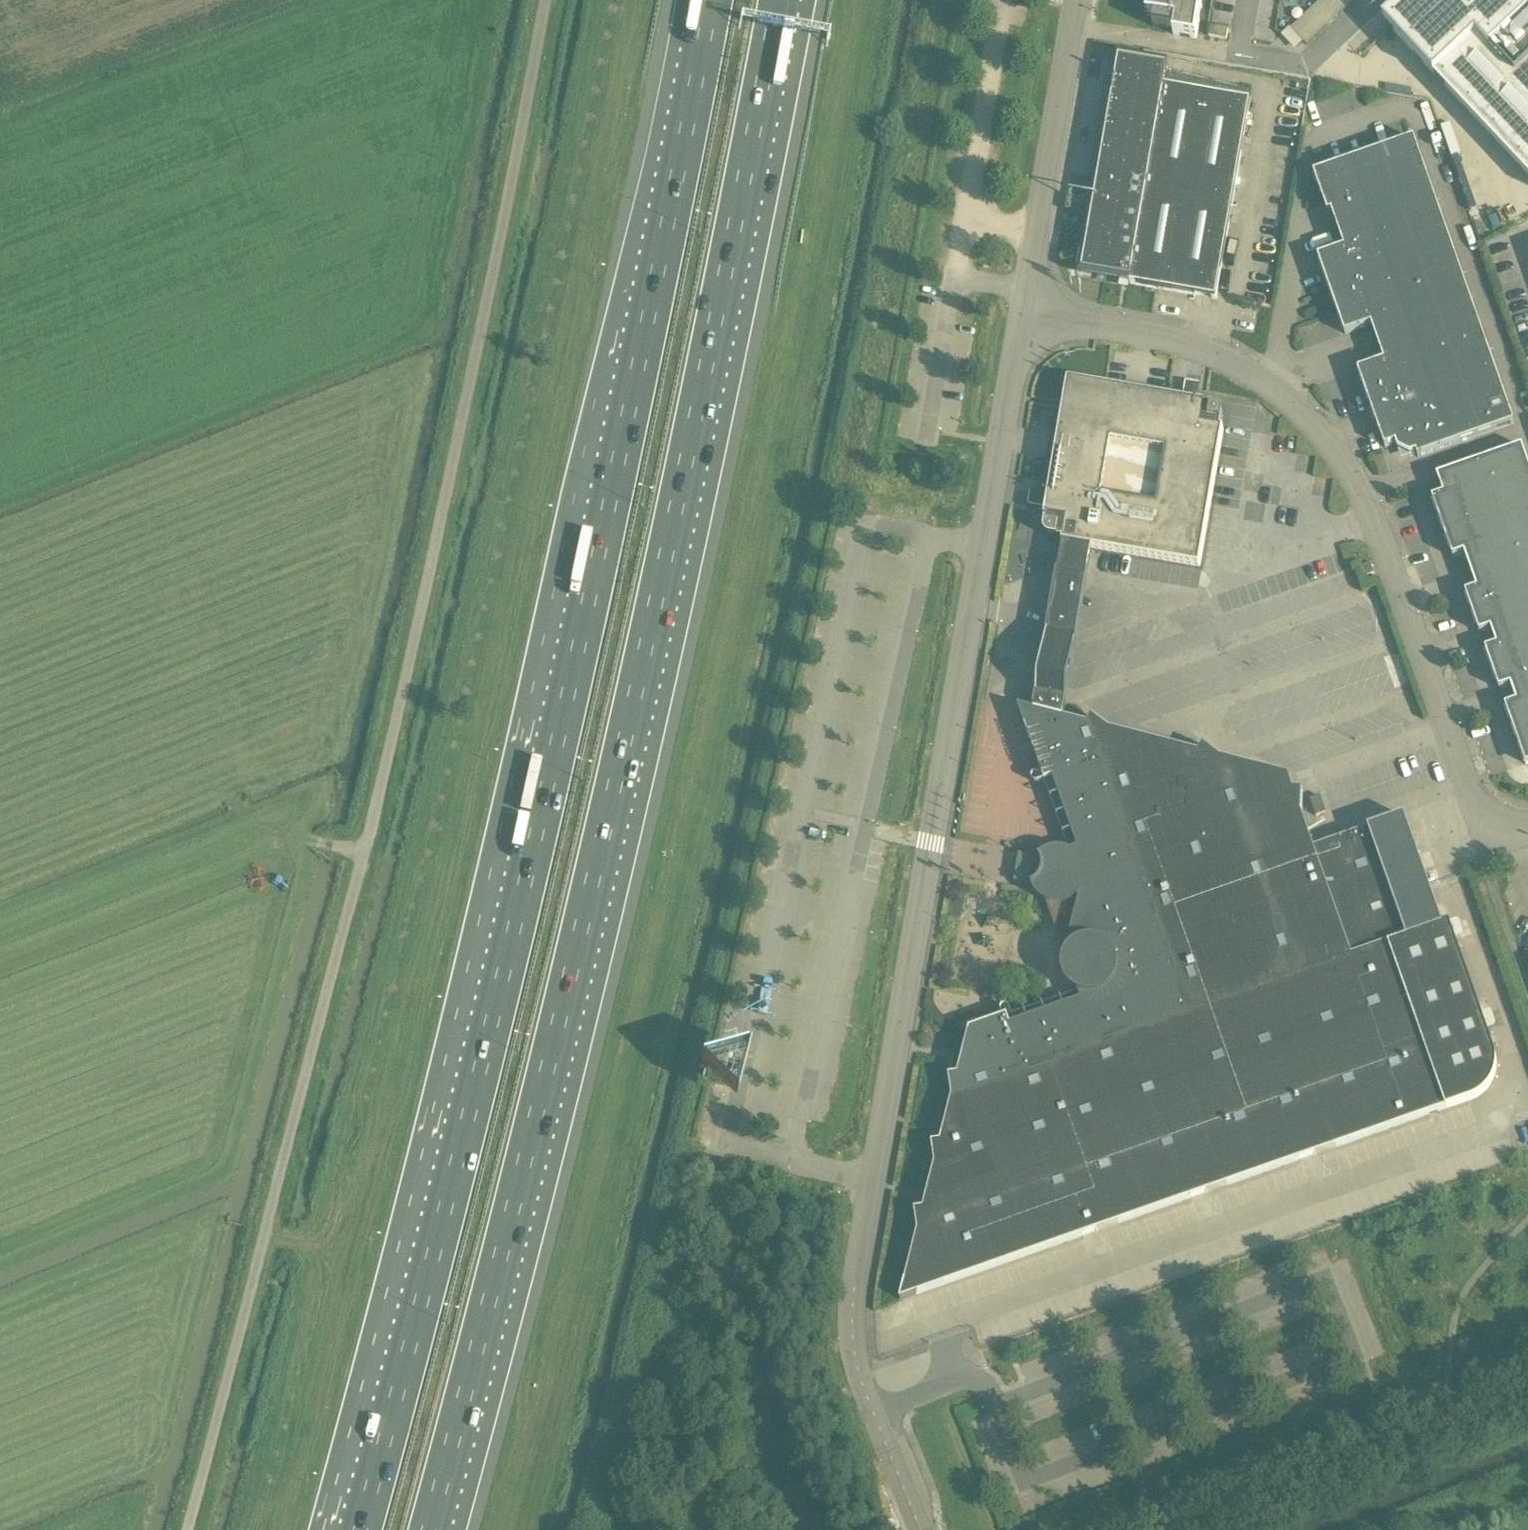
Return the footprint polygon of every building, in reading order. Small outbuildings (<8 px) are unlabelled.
[(1147,17),(1154,18),(1152,28),(1175,32),(1174,36),(1197,40),(1204,0),(1150,0),(1147,17)] [(1394,34),(1457,101),(1480,125),(1527,177),(1527,0),(1430,0),(1394,34)] [(1303,21),(1293,30),(1307,45),(1316,36),(1319,34),(1306,20),(1305,19),(1303,21)] [(1209,37),(1226,40),(1227,40),(1229,30),(1211,27),(1209,37)] [(1217,300),(1217,299),(1251,102),(1165,87),(1168,67),(1119,59),(1082,273),(1131,281),(1131,285),(1217,300)] [(1452,158),(1461,155),(1451,124),(1442,127),(1452,158)] [(1419,458),(1515,424),(1414,139),(1315,175),(1329,214),(1332,213),(1345,249),(1319,258),(1346,335),(1372,326),(1385,362),(1359,371),(1386,448),(1397,444),(1399,450),(1411,456),(1418,454),(1419,458)] [(1063,719),(1092,549),(1200,567),(1224,428),(1221,428),(1223,416),(1223,414),(1223,412),(1221,411),(1220,410),(1219,409),(1218,408),(1206,406),(1206,403),(1068,380),(1044,519),(1047,519),(1045,531),(1045,532),(1045,533),(1046,535),(1048,537),(1050,538),(1062,541),(1062,543),(1063,543),(1034,711),(1063,719)] [(1189,380),(1185,396),(1198,399),(1202,384),(1189,380)] [(1466,594),(1480,633),(1491,629),(1497,646),(1486,650),(1500,690),(1511,686),(1517,703),(1506,707),(1527,765),(1527,461),(1523,446),(1438,477),(1444,495),(1433,499),(1454,558),(1465,554),(1477,590),(1466,594)] [(1033,490),(1030,504),(1046,506),(1049,493),(1033,490)] [(1364,579),(1375,575),(1371,564),(1361,568),(1364,579)] [(918,1232),(901,1300),(902,1301),(1099,1231),(1099,1223),(1119,1224),(1208,1193),(1208,1185),(1228,1186),(1316,1155),(1316,1147),(1337,1148),(1447,1109),(1464,1103),(1471,1101),(1474,1100),(1476,1098),(1479,1097),(1482,1095),(1484,1093),(1486,1091),(1489,1088),(1490,1086),(1492,1083),(1494,1080),(1495,1077),(1496,1074),(1497,1070),(1497,1067),(1497,1064),(1497,1060),(1497,1057),(1496,1054),(1495,1050),(1456,938),(1451,924),(1451,923),(1447,925),(1444,926),(1431,889),(1419,854),(1406,816),(1315,847),(1302,812),(1303,792),(1295,791),(1290,776),(1223,759),(1205,746),(1199,753),(1110,731),(1093,718),(1088,725),(1063,719),(1034,711),(1020,707),(1019,708),(1069,850),(1068,851),(1066,850),(1065,850),(1064,850),(1061,849),(1059,849),(1057,849),(1054,850),(1052,850),(1050,851),(1048,852),(1046,852),(1045,853),(1044,854),(1042,855),(1041,856),(1040,856),(1039,858),(1038,862),(1032,863),(1028,866),(1026,872),(1028,878),(1033,881),(1033,884),(1032,885),(1032,887),(1032,888),(1033,889),(1034,890),(1034,891),(1035,892),(1035,893),(1036,895),(1037,896),(1038,897),(1041,900),(1044,902),(1047,904),(1066,956),(1065,958),(1058,960),(1052,962),(1037,966),(1028,969),(1021,971),(1008,975),(1008,977),(1007,980),(1004,990),(1001,999),(1000,1003),(996,1022),(970,1030),(958,1076),(957,1076),(950,1077),(950,1083),(953,1098),(941,1143),(939,1143),(933,1144),(936,1165),(924,1210),(922,1210),(915,1211),(918,1232)]
